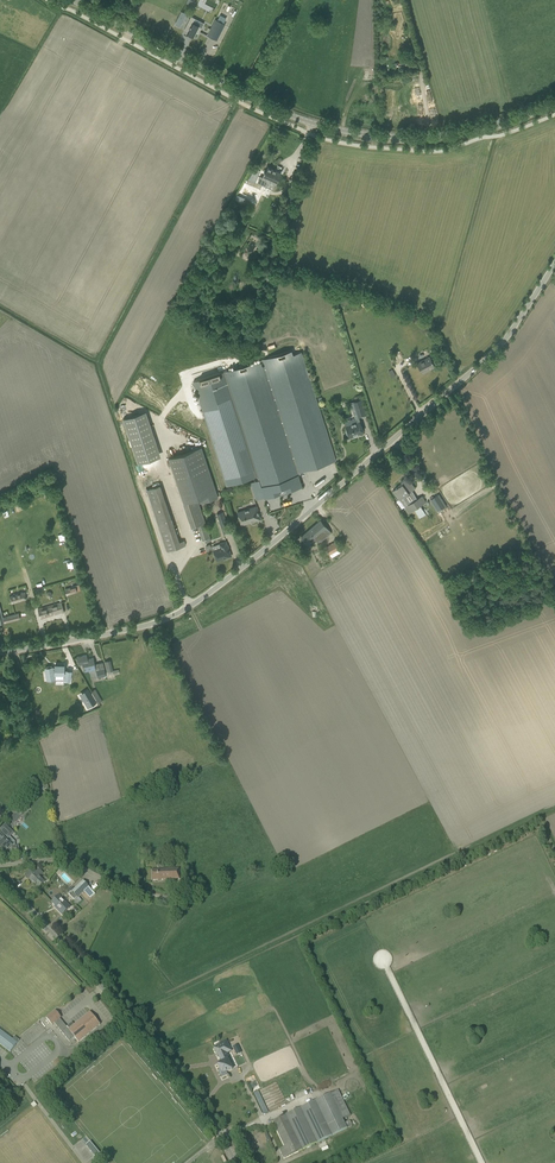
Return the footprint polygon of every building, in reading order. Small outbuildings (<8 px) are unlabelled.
[(19,9),(9,5),(7,9),(17,13),(19,9)] [(181,12),(175,24),(180,27),(184,19),(187,20),(189,16),(181,12)] [(191,16),(184,29),(188,31),(187,33),(194,37),(196,32),(199,33),(202,27),(193,23),(195,18),(191,16)] [(215,19),(207,36),(217,41),(225,24),(215,19)] [(420,60),(415,43),(412,44),(416,61),(420,60)] [(277,178),(280,173),(267,167),(265,171),(263,177),(260,176),(257,182),(272,188),(275,183),(276,183),(277,178)] [(255,279),(252,286),(254,286),(260,288),(261,284),(260,284),(261,280),(255,279)] [(291,350),(193,381),(211,437),(227,486),(257,476),(258,480),(250,482),(254,493),(262,491),(264,498),(279,494),(280,496),(287,493),(287,491),(302,486),(298,475),(300,474),(300,472),(336,461),(301,352),(293,354),(291,350)] [(417,363),(422,373),(427,370),(427,369),(434,366),(434,367),(435,367),(431,361),(432,360),(431,359),(429,357),(417,363)] [(364,409),(361,399),(353,401),(356,411),(364,409)] [(148,410),(124,417),(138,463),(162,456),(148,410)] [(363,432),(360,421),(351,424),(352,426),(346,428),(347,431),(346,431),(346,433),(347,434),(347,435),(348,435),(349,438),(356,435),(356,434),(363,432)] [(218,497),(201,447),(169,458),(184,503),(197,499),(199,498),(200,503),(218,497)] [(393,491),(399,500),(403,497),(408,505),(405,507),(408,513),(414,509),(419,518),(425,514),(420,505),(426,502),(422,496),(411,503),(405,495),(409,492),(409,493),(415,488),(407,477),(401,482),(402,484),(393,491)] [(447,506),(439,494),(429,500),(437,512),(447,506)] [(25,506),(18,508),(20,514),(27,512),(25,506)] [(238,512),(240,519),(241,525),(261,519),(257,506),(238,512)] [(0,514),(2,520),(8,518),(6,512),(0,514)] [(217,514),(221,527),(227,525),(222,512),(217,514)] [(301,537),(305,541),(307,544),(314,538),(318,543),(326,537),(331,532),(320,519),(301,537)] [(210,537),(205,523),(198,525),(203,539),(206,538),(210,537)] [(186,545),(184,540),(179,542),(177,536),(164,540),(167,551),(186,545)] [(213,550),(217,560),(223,558),(225,557),(226,558),(231,556),(227,545),(226,541),(219,544),(221,548),(213,550)] [(326,547),(332,557),(342,551),(336,541),(326,547)] [(75,586),(65,589),(67,595),(77,591),(81,590),(79,585),(75,586)] [(10,597),(12,603),(27,599),(25,593),(10,597)] [(38,609),(39,613),(41,618),(64,611),(61,602),(42,608),(42,607),(38,609)] [(3,617),(4,622),(20,618),(19,613),(3,617)] [(96,669),(93,658),(87,659),(86,655),(77,657),(78,665),(83,664),(84,671),(96,669)] [(113,670),(110,660),(104,661),(107,672),(113,670)] [(53,666),(47,667),(50,682),(56,681),(55,680),(57,679),(57,680),(66,680),(66,679),(66,681),(71,682),(72,672),(67,671),(67,672),(65,672),(65,666),(57,666),(57,668),(53,669),(53,666)] [(106,675),(105,669),(96,671),(98,677),(106,675)] [(92,691),(99,703),(102,701),(95,689),(92,691)] [(86,702),(89,707),(97,703),(89,690),(85,693),(89,700),(86,702)] [(21,806),(25,809),(31,802),(27,799),(21,806)] [(9,819),(13,824),(22,815),(18,810),(9,819)] [(4,854),(8,850),(10,852),(12,851),(12,853),(18,852),(18,846),(14,846),(13,844),(12,843),(11,842),(10,841),(7,838),(8,838),(13,833),(5,825),(0,830),(2,832),(0,834),(3,837),(3,838),(0,841),(0,842),(1,842),(0,843),(0,851),(4,854)] [(163,869),(152,870),(152,880),(180,879),(180,868),(163,869)] [(24,876),(28,879),(35,871),(33,869),(29,870),(24,876)] [(44,882),(39,877),(43,873),(39,870),(29,880),(35,886),(35,885),(39,888),(44,882)] [(72,891),(71,892),(76,898),(77,897),(83,891),(88,897),(93,892),(83,881),(72,891)] [(52,903),(63,914),(69,908),(64,902),(66,899),(61,894),(52,903)] [(59,1019),(61,1017),(55,1011),(46,1018),(52,1025),(54,1023),(69,1042),(74,1037),(78,1042),(100,1025),(90,1012),(68,1030),(59,1019)] [(10,1052),(12,1049),(17,1043),(18,1042),(19,1040),(14,1036),(12,1039),(0,1030),(0,1045),(10,1052)] [(220,1045),(214,1048),(218,1056),(221,1062),(217,1064),(220,1070),(218,1071),(221,1077),(227,1074),(226,1072),(232,1069),(231,1065),(233,1064),(227,1053),(232,1051),(227,1040),(225,1041),(220,1044),(220,1045)] [(237,1045),(233,1047),(237,1055),(241,1053),(237,1045)] [(284,1147),(279,1150),(283,1159),(347,1129),(342,1119),(350,1115),(338,1090),(272,1122),(284,1147)] [(258,1091),(253,1093),(264,1115),(268,1112),(258,1091)] [(90,1142),(86,1145),(95,1157),(100,1153),(90,1142)]
